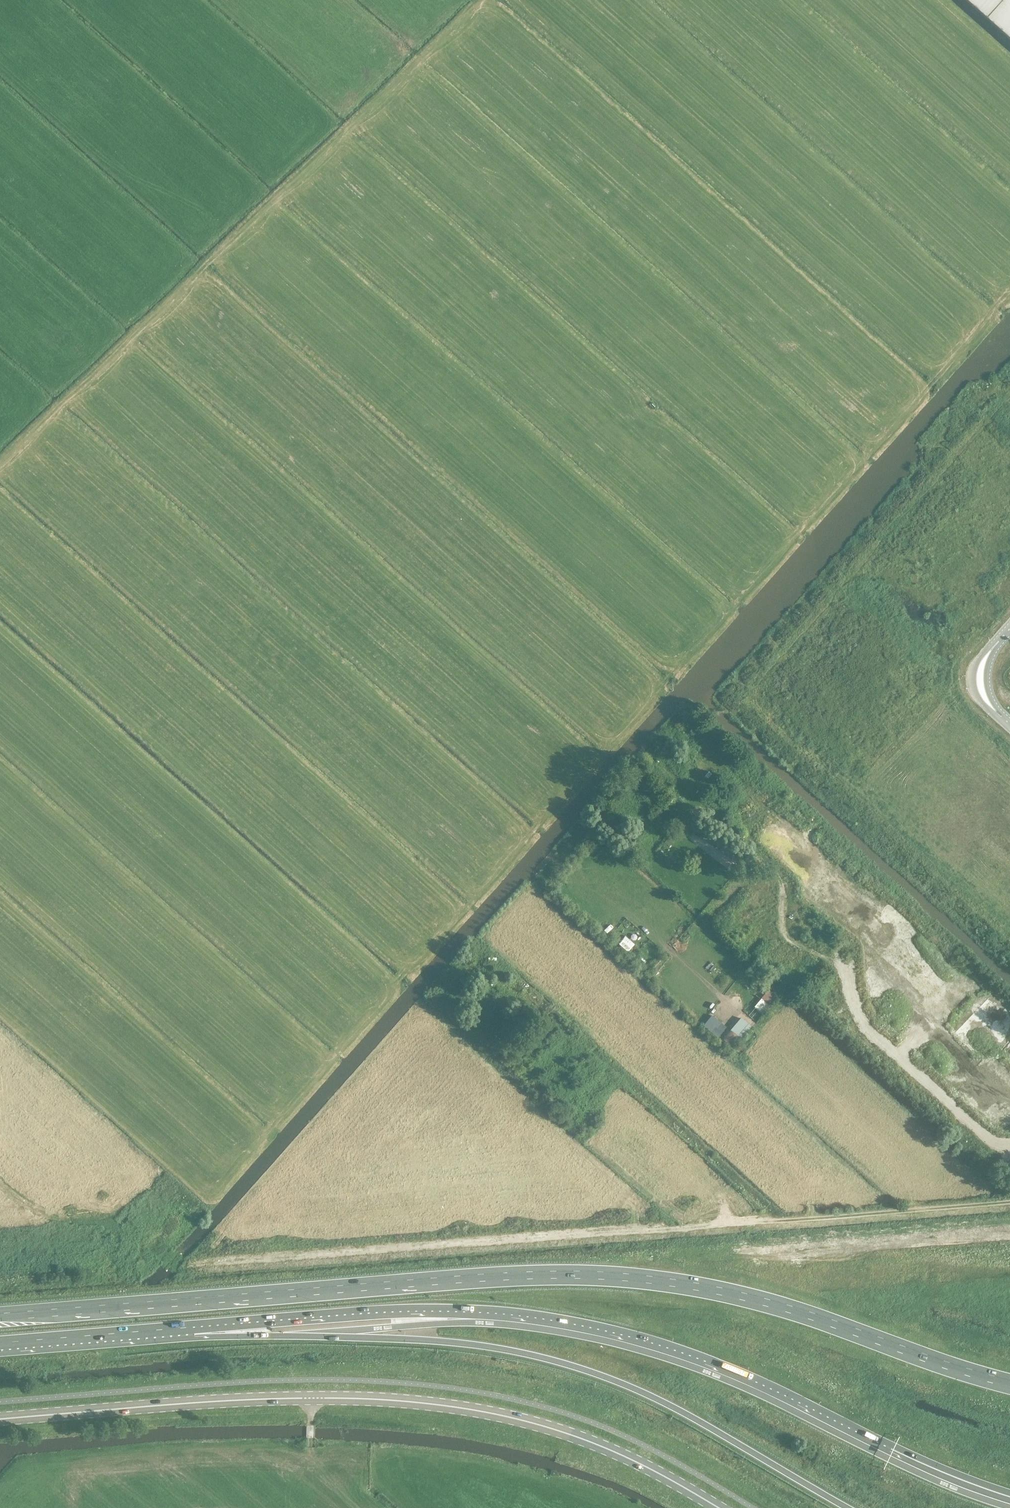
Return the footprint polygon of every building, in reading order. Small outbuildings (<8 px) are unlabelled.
[(990,20),(1008,0),(967,0),(990,20)] [(990,20),(1009,38),(1009,0),(1008,0),(990,20)] [(681,861),(676,855),(669,863),(675,868),(681,861)] [(820,934),(810,923),(802,930),(813,941),(820,934)] [(635,945),(625,936),(618,944),(628,953),(635,945)] [(755,1006),(761,1012),(776,995),(769,989),(755,1006)] [(727,1029),(712,1016),(703,1026),(718,1039),(727,1029)] [(752,1027),(741,1018),(730,1031),(741,1040),(752,1027)]
